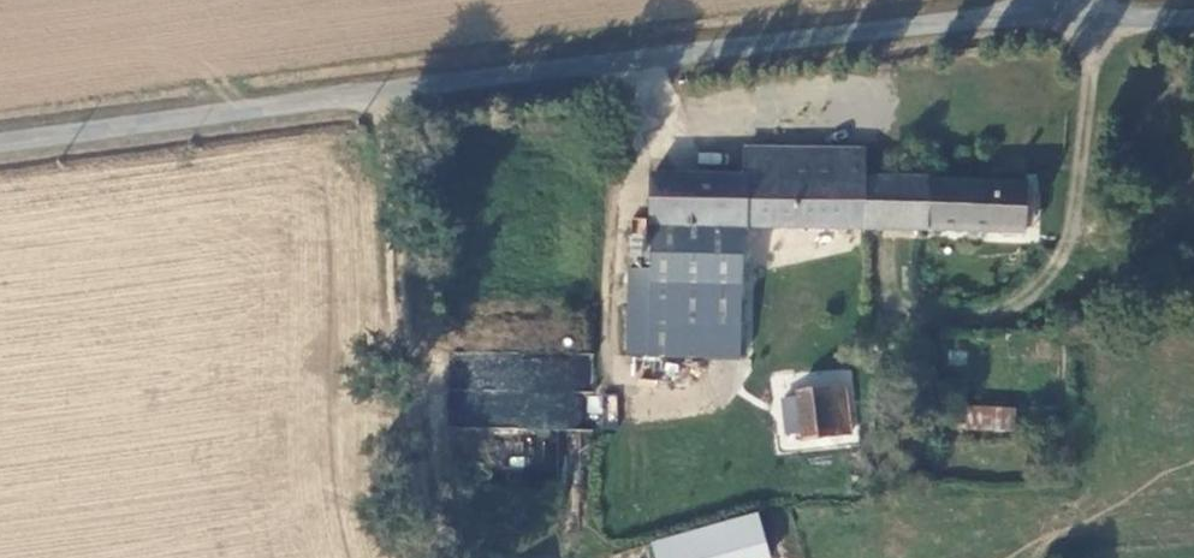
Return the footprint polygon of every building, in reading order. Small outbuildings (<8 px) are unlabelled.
[(614,284),(612,359),(749,363),(751,305),(725,304),(727,235),(1010,243),(1012,188),(847,184),(848,164),(729,161),(729,181),(636,179),(633,284),(614,284)] [(573,364),(497,360),(493,439),(569,442),(573,364)] [(787,405),(774,407),(779,443),(763,445),(765,461),(790,457),(789,450),(838,443),(830,393),(786,400),(787,405)] [(965,428),(1013,433),(1015,409),(968,404),(965,428)] [(643,537),(573,545),(573,557),(749,557),(745,522),(643,537)]
